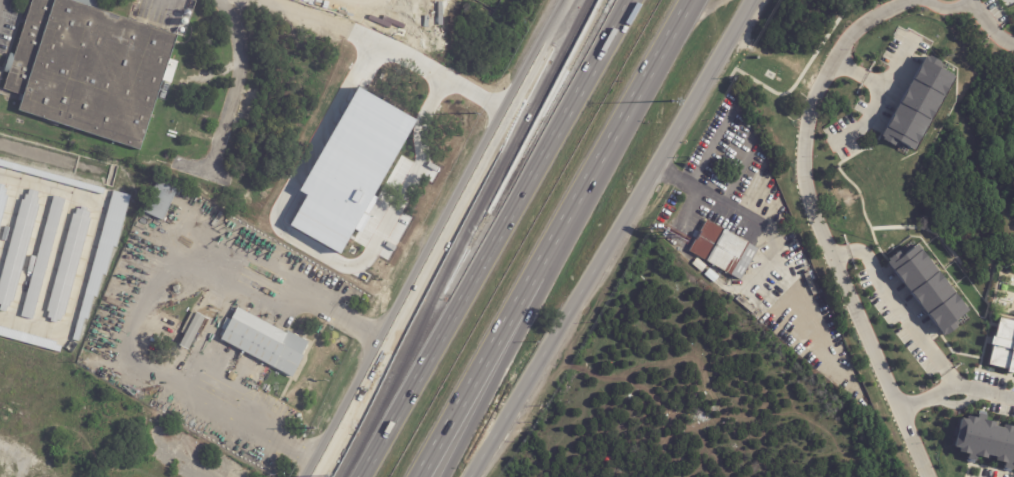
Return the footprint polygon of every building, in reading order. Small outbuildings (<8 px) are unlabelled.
[(15,55),(33,0),(100,0),(103,1),(100,10),(178,36),(141,151),(20,111),(24,96),(4,89),(10,73),(4,72),(10,54),(15,55)] [(209,10),(206,18),(193,14),(196,4),(209,8),(209,10)] [(215,11),(212,20),(207,19),(210,10),(215,11)] [(914,151),(953,72),(922,56),(881,140),(897,148),(899,143),(914,151)] [(103,194),(0,167),(0,160),(104,188),(103,194)] [(179,189),(163,222),(144,213),(159,180),(179,189)] [(8,196),(0,224),(0,185),(4,186),(3,189),(6,189),(5,195),(8,196)] [(5,312),(0,310),(0,305),(0,278),(21,200),(23,201),(25,195),(27,195),(29,189),(37,192),(36,198),(38,198),(37,204),(39,205),(12,302),(10,301),(9,307),(7,306),(5,312)] [(72,340),(113,191),(130,195),(116,247),(113,246),(105,275),(102,274),(96,297),(93,296),(87,319),(84,318),(78,341),(72,340)] [(32,319),(20,316),(53,196),(65,199),(32,319)] [(46,311),(73,214),(75,214),(76,208),(80,209),(81,207),(87,208),(86,211),(90,212),(88,218),(90,218),(64,315),(62,315),(60,320),(56,320),(56,323),(50,321),(51,318),(47,317),(49,311),(46,311)] [(732,277),(691,252),(710,221),(760,251),(742,283),(732,277)] [(941,335),(968,314),(916,244),(901,256),(898,251),(885,260),(941,335)] [(814,273),(820,291),(817,292),(819,296),(814,298),(806,276),(814,273)] [(287,330),(308,341),(301,354),(303,355),(291,377),(220,340),(237,307),(286,333),(287,330)] [(205,317),(188,349),(179,345),(196,312),(205,317)] [(996,318),(988,367),(1013,372),(1013,321),(996,318)] [(59,352),(0,336),(0,326),(56,342),(55,345),(61,346),(59,352)] [(1010,426),(1007,426),(996,428),(994,423),(984,420),(986,412),(979,411),(978,418),(971,417),(959,419),(955,441),(957,452),(966,454),(967,459),(970,460),(982,457),(1003,462),(1011,465),(1013,466),(1013,426),(1010,426)]
